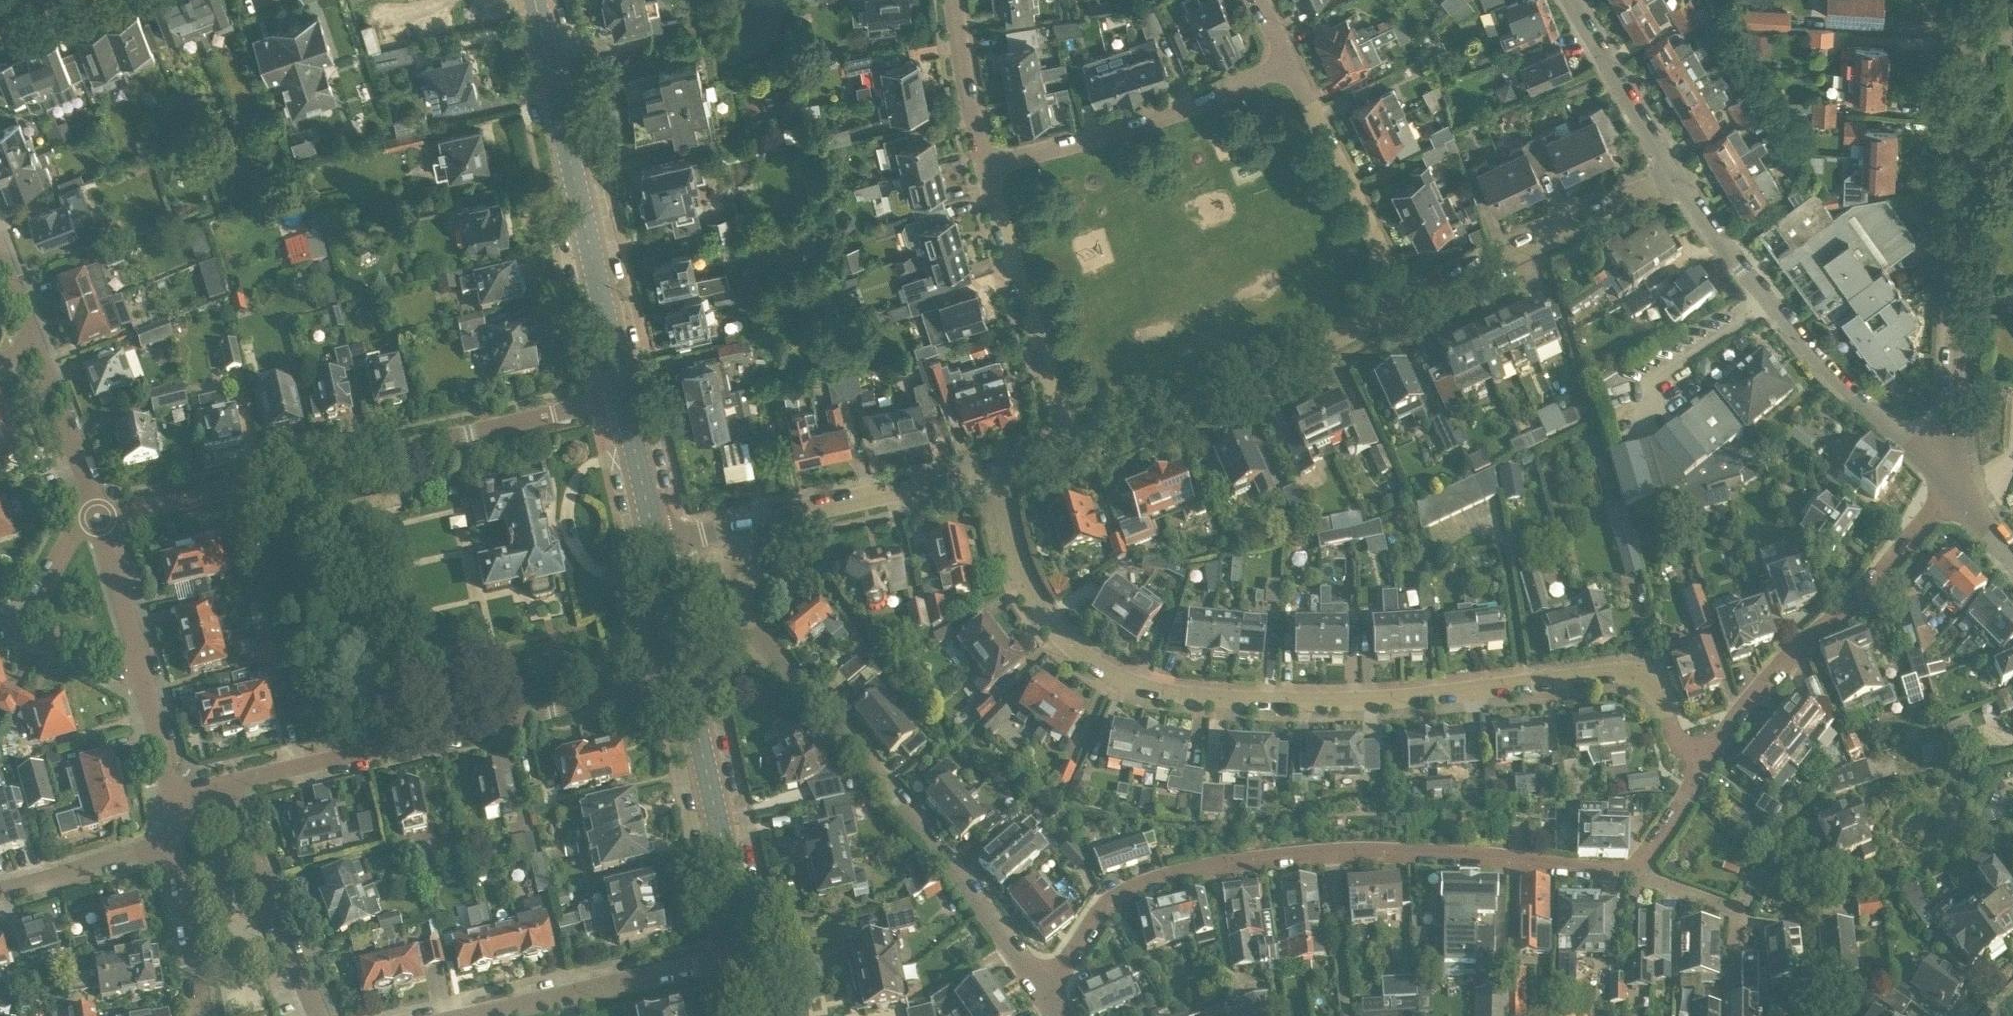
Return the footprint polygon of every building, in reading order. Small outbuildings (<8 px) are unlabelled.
[(188,0),(161,0),(153,3),(162,25),(151,29),(157,44),(168,40),(170,44),(196,34),(202,49),(206,47),(188,0)] [(206,47),(211,46),(204,30),(215,26),(217,31),(233,25),(223,0),(188,0),(206,47)] [(604,7),(606,17),(611,21),(614,34),(651,26),(648,14),(658,11),(656,0),(634,0),(604,7)] [(868,21),(869,34),(894,31),(892,19),(909,17),(907,0),(851,0),(852,7),(866,6),(868,21)] [(993,11),(1004,10),(1005,25),(1034,22),(1033,7),(1032,0),(992,0),(993,11)] [(1223,20),(1230,17),(1222,0),(1203,0),(1186,8),(1198,33),(1223,20)] [(1440,0),(1449,10),(1463,0),(1440,0)] [(1505,6),(1503,3),(1505,2),(1504,0),(1480,0),(1485,11),(1488,9),(1497,33),(1502,31),(1551,12),(1546,0),(1519,0),(1505,6)] [(1621,15),(1645,1),(1644,0),(1612,0),(1621,15)] [(1645,1),(1621,15),(1634,36),(1667,16),(1663,10),(1667,8),(1662,0),(1648,0),(1645,2),(1645,1)] [(1699,6),(1697,2),(1693,4),(1691,0),(1686,0),(1668,11),(1675,21),(1699,6)] [(1823,5),(1827,5),(1827,17),(1878,20),(1879,0),(1823,0),(1823,5)] [(1110,1),(1099,2),(1102,15),(1105,15),(1111,14),(1110,1)] [(1102,15),(1099,2),(1089,4),(1090,17),(1102,15)] [(1699,6),(1675,21),(1681,32),(1706,17),(1699,6)] [(1791,11),(1779,10),(1745,8),(1731,8),(1730,26),(1744,27),(1790,30),(1791,11)] [(1146,36),(1163,30),(1153,9),(1139,14),(1146,36)] [(1551,12),(1502,31),(1497,33),(1504,49),(1519,43),(1519,44),(1541,35),(1557,29),(1551,12)] [(137,14),(106,26),(128,82),(133,80),(129,71),(155,61),(150,49),(158,46),(157,44),(151,29),(149,22),(141,25),(137,14)] [(293,111),(334,97),(321,59),(332,55),(318,15),(254,37),(268,78),(280,74),(293,111)] [(1086,17),(1055,22),(1056,32),(1087,27),(1086,17)] [(1324,58),(1382,30),(1390,26),(1386,18),(1377,22),(1379,27),(1375,28),(1373,24),(1365,28),(1364,27),(1353,32),(1347,19),(1330,27),(1327,21),(1312,28),(1315,34),(1314,35),(1324,58)] [(655,24),(658,36),(681,32),(678,19),(655,24)] [(1223,20),(1198,33),(1213,62),(1225,55),(1228,56),(1233,54),(1234,51),(1237,49),(1237,48),(1244,45),(1238,32),(1230,35),(1223,20)] [(1401,20),(1390,24),(1398,42),(1409,37),(1401,20)] [(1004,74),(1038,68),(1033,43),(1039,42),(1035,25),(1005,30),(1009,48),(1000,50),(1004,74)] [(128,82),(106,26),(75,38),(92,80),(96,81),(119,72),(124,84),(128,82)] [(1172,43),(1183,40),(1177,27),(1167,32),(1172,43)] [(1832,44),(1832,30),(1808,28),(1806,42),(1832,44)] [(1386,39),(1382,30),(1324,58),(1335,80),(1337,79),(1340,85),(1361,75),(1358,69),(1368,64),(1362,51),(1386,39)] [(1131,52),(1143,87),(1165,80),(1155,50),(1158,49),(1153,36),(1128,44),(1131,52)] [(1655,71),(1693,48),(1689,42),(1681,40),(1672,46),(1666,36),(1643,50),(1655,71)] [(1188,51),(1183,40),(1172,43),(1177,55),(1188,51)] [(41,102),(44,111),(52,108),(51,105),(78,94),(72,81),(82,78),(75,58),(64,62),(56,41),(39,47),(40,49),(26,54),(41,94),(46,92),(49,99),(41,102)] [(1701,43),(1693,48),(1655,71),(1668,91),(1691,77),(1686,68),(1699,60),(1697,57),(1707,51),(1701,43)] [(1539,44),(1508,58),(1510,64),(1512,67),(1543,53),(1539,44)] [(374,55),(377,68),(414,60),(411,46),(374,55)] [(1571,71),(1560,46),(1543,53),(1512,67),(1517,80),(1525,76),(1530,88),(1571,71)] [(1846,72),(1884,74),(1885,48),(1846,46),(1846,59),(1847,59),(1846,72)] [(1475,55),(1478,64),(1502,58),(1499,48),(1475,55)] [(430,85),(472,75),(468,56),(462,57),(461,50),(432,57),(434,65),(426,67),(430,85)] [(921,86),(916,61),(913,61),(911,59),(905,60),(904,63),(883,67),(880,51),(846,58),(848,72),(871,68),(874,84),(880,83),(882,93),(921,86)] [(1122,62),(1108,67),(1117,95),(1118,99),(1144,90),(1143,87),(1131,52),(1120,56),(1122,62)] [(26,54),(12,60),(11,58),(0,63),(0,84),(2,84),(9,101),(24,95),(30,110),(40,112),(44,111),(41,102),(49,99),(46,92),(41,94),(26,54)] [(1508,58),(1507,56),(1491,63),(1494,70),(1510,64),(1508,58)] [(1117,95),(1108,67),(1102,69),(1099,59),(1098,59),(1084,63),(1087,72),(1086,72),(1096,102),(1117,95)] [(659,69),(660,71),(621,80),(623,84),(626,90),(628,97),(629,103),(626,104),(629,118),(632,117),(633,124),(634,129),(634,133),(634,137),(634,142),(673,134),(673,136),(696,131),(696,129),(717,124),(714,110),(707,111),(705,102),(709,101),(706,86),(702,87),(696,61),(659,69)] [(1065,63),(1055,64),(1058,74),(1067,72),(1065,63)] [(1739,63),(1730,68),(1735,76),(1744,71),(1739,63)] [(1038,68),(1004,74),(1009,99),(1043,92),(1038,68)] [(1884,74),(1846,72),(1841,72),(1840,86),(1844,88),(1843,100),(1882,102),(1884,74)] [(1590,85),(1585,73),(1562,83),(1567,95),(1590,85)] [(472,75),(430,85),(434,103),(435,103),(436,108),(443,107),(444,109),(473,103),(471,96),(476,95),(472,75)] [(1691,77),(1668,91),(1681,112),(1721,87),(1727,84),(1721,75),(1712,81),(1710,78),(1697,86),(1691,77)] [(859,99),(871,97),(869,85),(857,88),(859,99)] [(921,86),(882,93),(884,103),(878,104),(881,119),(925,111),(921,86)] [(1066,86),(1043,92),(1009,99),(1014,123),(1030,120),(1031,125),(1046,122),(1045,117),(1048,117),(1045,101),(1056,99),(1057,105),(1069,102),(1068,94),(1066,86)] [(1727,95),(1721,87),(1681,112),(1693,133),(1717,119),(1711,109),(1724,101),(1722,98),(1727,95)] [(1427,102),(1437,97),(1432,88),(1422,92),(1427,102)] [(1361,133),(1402,113),(1402,112),(1394,116),(1390,108),(1399,104),(1392,89),(1350,110),(1361,133)] [(1734,118),(1755,105),(1749,95),(1727,108),(1734,118)] [(199,96),(186,101),(193,120),(206,115),(199,96)] [(1437,97),(1427,102),(1431,111),(1441,106),(1437,97)] [(1803,112),(1836,114),(1836,101),(1812,99),(1812,102),(1796,101),(1796,110),(1803,112)] [(783,107),(785,119),(795,117),(793,105),(783,107)] [(1580,122),(1569,128),(1588,168),(1611,157),(1604,141),(1617,135),(1600,105),(1577,116),(1580,122)] [(1755,105),(1734,118),(1741,129),(1761,115),(1755,105)] [(1836,114),(1803,112),(1802,120),(1811,121),(1811,123),(1835,125),(1836,114)] [(1402,113),(1361,133),(1373,156),(1395,145),(1399,155),(1418,145),(1402,113)] [(429,129),(425,114),(394,121),(397,135),(429,129)] [(66,120),(58,124),(64,139),(72,136),(66,120)] [(34,147),(30,148),(19,122),(0,130),(0,165),(36,151),(34,147)] [(64,139),(58,124),(57,122),(44,127),(49,140),(42,143),(46,152),(53,149),(52,144),(64,139)] [(1433,144),(1454,135),(1451,122),(1427,133),(1433,144)] [(900,173),(938,164),(931,139),(929,139),(926,125),(906,130),(906,133),(883,139),(890,166),(898,164),(900,173)] [(1588,168),(1569,128),(1556,133),(1554,126),(1531,136),(1546,169),(1557,164),(1564,179),(1588,168)] [(1715,168),(1747,148),(1734,127),(1702,147),(1715,168)] [(1858,155),(1893,157),(1895,130),(1855,128),(1855,140),(1859,140),(1858,155)] [(487,166),(478,129),(436,138),(440,158),(433,159),(437,177),(450,174),(450,175),(487,166)] [(853,143),(850,129),(824,135),(827,147),(853,143)] [(383,140),(386,151),(424,141),(422,131),(383,140)] [(1454,135),(1433,144),(1419,151),(1425,163),(1426,164),(1449,153),(1449,151),(1458,148),(1454,135)] [(1546,169),(1531,136),(1508,147),(1512,154),(1500,159),(1519,200),(1542,189),(1535,174),(1546,169)] [(147,137),(136,140),(141,158),(153,154),(147,137)] [(640,172),(645,193),(642,193),(643,195),(639,200),(641,210),(647,214),(647,215),(669,210),(675,232),(698,227),(689,185),(696,183),(695,180),(705,178),(700,157),(722,152),(718,138),(685,145),(687,157),(644,167),(640,172)] [(1810,149),(1810,138),(1800,138),(1800,149),(1810,149)] [(315,150),(311,139),(292,145),(296,157),(315,150)] [(1761,139),(1747,148),(1715,168),(1727,188),(1764,166),(1757,154),(1766,148),(1761,139)] [(44,183),(52,180),(46,164),(42,165),(49,160),(46,152),(42,143),(34,147),(36,151),(0,165),(0,179),(8,198),(44,183)] [(1844,177),(1843,190),(1843,200),(1847,199),(1864,197),(1865,183),(1891,184),(1893,157),(1858,155),(1857,170),(1853,169),(1853,178),(1844,177)] [(1519,200),(1500,159),(1488,165),(1485,158),(1464,168),(1475,201),(1488,195),(1495,211),(1519,200)] [(1426,164),(1425,163),(1409,171),(1414,180),(1392,190),(1403,213),(1441,194),(1426,164)] [(938,164),(900,173),(903,184),(892,186),(890,191),(894,206),(898,209),(913,205),(915,212),(940,206),(937,192),(944,190),(938,164)] [(1764,166),(1727,188),(1740,209),(1763,195),(1757,184),(1770,176),(1764,166)] [(1818,186),(1812,176),(1786,194),(1794,204),(1818,186)] [(881,193),(878,180),(854,187),(855,192),(862,190),(864,197),(881,193)] [(65,204),(30,217),(41,244),(75,230),(71,220),(87,214),(81,199),(90,196),(84,181),(61,191),(65,204)] [(1823,194),(1822,193),(1818,186),(1794,204),(1757,231),(1776,257),(1832,216),(1824,206),(1823,194)] [(1843,190),(1822,193),(1823,194),(1824,206),(1832,216),(1844,207),(1842,204),(1848,204),(1847,199),(1843,200),(1843,190)] [(1441,194),(1403,213),(1400,215),(1408,231),(1411,230),(1417,243),(1451,227),(1450,225),(1461,220),(1457,210),(1455,211),(1447,192),(1441,195),(1441,194)] [(1832,216),(1776,257),(1817,314),(1819,313),(1830,329),(1840,322),(1860,307),(1864,312),(1897,287),(1883,267),(1913,244),(1912,233),(1885,197),(1851,202),(1844,207),(1832,216)] [(477,243),(478,250),(498,245),(496,238),(506,236),(498,199),(489,201),(488,199),(469,204),(469,206),(445,211),(448,226),(463,223),(468,244),(477,243)] [(1463,204),(1469,220),(1477,216),(1471,201),(1463,204)] [(184,213),(181,205),(173,208),(176,216),(184,213)] [(420,218),(438,214),(436,206),(418,210),(420,218)] [(940,206),(915,212),(917,218),(906,221),(903,227),(907,241),(913,244),(918,242),(922,252),(959,240),(952,217),(943,219),(940,206)] [(311,231),(322,228),(317,211),(306,214),(311,231)] [(838,222),(838,228),(843,231),(849,231),(853,226),(852,220),(847,216),(841,217),(838,222)] [(872,227),(876,239),(896,233),(893,221),(872,227)] [(1485,240),(1481,224),(1467,231),(1474,245),(1485,240)] [(1616,275),(1664,242),(1655,229),(1644,236),(1641,231),(1626,241),(1630,246),(1621,252),(1616,245),(1602,254),(1615,272),(1616,275)] [(320,234),(285,245),(292,272),(326,259),(320,234)] [(681,249),(703,244),(701,235),(680,240),(681,249)] [(959,240),(922,252),(928,274),(902,282),(907,301),(938,291),(953,286),(948,270),(967,264),(959,240)] [(1605,279),(1595,286),(1596,287),(1565,308),(1571,316),(1605,291),(1611,287),(1617,297),(1632,287),(1633,288),(1675,259),(1682,253),(1672,240),(1665,245),(1664,242),(1616,275),(1615,272),(1605,279)] [(720,252),(718,241),(704,244),(706,255),(720,252)] [(107,255),(111,266),(123,262),(118,250),(107,255)] [(672,259),(654,263),(659,289),(660,289),(662,298),(679,295),(677,285),(696,282),(689,250),(671,254),(672,259)] [(912,256),(895,261),(899,273),(916,268),(912,256)] [(327,263),(311,268),(322,308),(338,304),(327,263)] [(98,268),(55,284),(61,300),(59,301),(64,315),(109,299),(98,268)] [(441,293),(461,288),(462,295),(477,292),(481,310),(521,301),(520,299),(525,294),(524,287),(517,284),(514,269),(459,281),(458,276),(438,280),(441,293)] [(700,290),(730,283),(727,270),(697,277),(700,290)] [(1595,286),(1605,279),(1599,271),(1590,277),(1595,286)] [(844,278),(847,285),(858,282),(856,274),(844,278)] [(1697,274),(1674,292),(1672,288),(1660,298),(1670,310),(1663,315),(1673,328),(1679,323),(1680,323),(1715,296),(1705,283),(1705,284),(1697,274)] [(206,287),(210,300),(224,296),(220,283),(206,287)] [(351,299),(349,286),(336,288),(339,301),(351,299)] [(712,291),(715,304),(732,300),(729,287),(712,291)] [(1915,313),(1897,287),(1864,312),(1898,359),(1910,351),(1911,339),(1904,327),(1914,320),(1915,313)] [(938,291),(907,301),(908,301),(894,306),(887,308),(890,318),(898,316),(911,312),(912,313),(921,310),(931,341),(952,335),(950,330),(985,319),(976,291),(942,302),(938,291)] [(1650,291),(1621,306),(1631,320),(1639,316),(1645,322),(1663,308),(1650,291)] [(684,302),(666,306),(675,345),(711,337),(700,293),(682,297),(684,302)] [(231,301),(234,315),(247,312),(245,298),(231,301)] [(109,299),(64,315),(69,329),(72,328),(78,345),(131,325),(123,302),(112,306),(109,299)] [(1515,314),(1537,361),(1534,353),(1559,341),(1555,332),(1552,333),(1538,303),(1534,305),(1531,303),(1525,306),(1524,309),(1515,314)] [(1864,312),(1860,307),(1840,322),(1852,338),(1851,343),(1857,351),(1862,351),(1878,373),(1898,359),(1864,312)] [(318,320),(328,317),(332,331),(344,327),(339,309),(317,315),(318,320)] [(457,319),(460,340),(463,355),(489,349),(497,381),(537,371),(535,366),(540,360),(538,354),(532,351),(526,324),(486,333),(482,314),(457,319)] [(1537,361),(1515,314),(1493,324),(1515,371),(1513,366),(1530,358),(1532,364),(1537,361)] [(133,335),(139,351),(173,338),(167,322),(133,335)] [(1493,324),(1470,335),(1488,374),(1492,382),(1504,376),(1501,369),(1511,365),(1514,371),(1515,371),(1493,324)] [(724,335),(726,341),(737,338),(736,332),(724,334),(724,335)] [(1741,332),(1732,339),(1740,349),(1749,342),(1741,332)] [(1488,374),(1470,335),(1452,343),(1449,341),(1443,344),(1442,348),(1438,349),(1447,368),(1441,371),(1440,369),(1439,369),(1439,370),(1429,374),(1432,381),(1431,381),(1446,412),(1460,406),(1461,401),(1456,389),(1488,374)] [(688,399),(730,390),(724,366),(730,365),(729,359),(745,355),(744,350),(751,349),(748,337),(717,344),(720,356),(681,365),(688,399)] [(978,337),(967,341),(971,355),(983,351),(978,337)] [(225,372),(237,370),(243,368),(236,342),(220,346),(225,372)] [(354,372),(367,370),(376,406),(405,399),(396,362),(379,366),(377,357),(367,359),(364,345),(349,349),(354,372)] [(1730,411),(1777,373),(1762,354),(1715,392),(1715,393),(1730,411)] [(116,390),(131,384),(121,355),(85,368),(96,397),(98,397),(101,405),(119,399),(116,390)] [(917,400),(893,405),(901,439),(927,433),(923,414),(936,410),(934,403),(939,401),(926,364),(927,364),(925,357),(916,360),(921,381),(913,383),(917,400)] [(939,360),(927,364),(926,364),(939,401),(939,402),(952,397),(952,396),(955,395),(965,426),(990,418),(975,367),(961,372),(959,367),(949,370),(947,363),(941,365),(939,360)] [(999,360),(975,367),(990,418),(1015,410),(999,360)] [(339,374),(337,365),(323,368),(325,378),(315,380),(319,399),(311,401),(314,417),(323,415),(323,417),(349,411),(341,374),(339,374)] [(1427,419),(1419,402),(1420,402),(1403,366),(1375,379),(1391,415),(1393,414),(1396,422),(1412,415),(1416,423),(1427,419)] [(858,371),(845,374),(851,397),(861,395),(863,406),(876,402),(873,388),(863,390),(858,371)] [(1792,393),(1777,373),(1730,411),(1745,429),(1745,430),(1792,393)] [(287,374),(283,375),(274,377),(277,386),(260,390),(269,430),(299,423),(290,383),(287,374)] [(830,425),(819,428),(818,428),(824,456),(850,451),(844,422),(843,422),(838,402),(838,400),(851,397),(845,374),(827,378),(832,404),(825,405),(830,425)] [(753,385),(730,390),(688,399),(697,437),(728,430),(723,405),(735,402),(738,413),(754,411),(754,391),(753,385)] [(149,394),(154,414),(188,406),(183,386),(149,394)] [(796,387),(784,389),(788,406),(799,403),(796,387)] [(1747,467),(1727,444),(1745,429),(1730,411),(1715,393),(1653,443),(1682,480),(1686,490),(1723,479),(1739,475),(1747,467)] [(240,439),(233,408),(227,409),(223,394),(199,400),(202,415),(205,428),(200,429),(204,446),(209,445),(209,446),(240,439)] [(1337,398),(1313,409),(1328,442),(1343,435),(1347,446),(1356,442),(1368,448),(1377,443),(1362,412),(1347,419),(1337,398)] [(9,423),(0,400),(0,427),(9,423)] [(901,439),(893,405),(867,411),(875,445),(901,439)] [(1328,442),(1313,409),(1289,420),(1302,448),(1290,454),(1300,476),(1313,469),(1310,463),(1319,459),(1320,461),(1334,454),(1328,442)] [(818,428),(819,428),(817,418),(807,420),(804,410),(788,414),(792,434),(791,434),(798,462),(824,456),(818,428)] [(1572,410),(1561,415),(1567,428),(1578,423),(1572,410)] [(1459,448),(1444,415),(1430,421),(1446,454),(1459,448)] [(1567,428),(1561,415),(1550,420),(1556,433),(1567,428)] [(135,419),(136,427),(115,432),(122,466),(158,458),(154,441),(158,440),(154,423),(150,424),(148,416),(135,419)] [(21,455),(9,423),(0,427),(0,463),(21,455)] [(1786,434),(1796,442),(1804,431),(1794,423),(1786,434)] [(1519,438),(1525,451),(1536,446),(1530,433),(1519,438)] [(749,457),(745,435),(717,440),(724,477),(746,473),(743,458),(749,457)] [(1525,451),(1519,438),(1509,443),(1515,456),(1525,451)] [(1273,490),(1259,457),(1254,459),(1245,440),(1214,454),(1232,492),(1254,482),(1260,496),(1273,490)] [(1874,499),(1901,465),(1885,452),(1885,453),(1869,440),(1843,472),(1859,486),(1859,487),(1874,499)] [(1764,451),(1756,441),(1744,450),(1752,460),(1764,451)] [(1682,480),(1653,443),(1608,456),(1622,500),(1624,509),(1655,499),(1670,495),(1686,490),(1682,480)] [(1382,446),(1369,452),(1380,476),(1394,469),(1382,446)] [(1472,465),(1487,459),(1482,447),(1467,453),(1472,465)] [(1499,468),(1502,489),(1516,488),(1513,466),(1499,468)] [(1485,501),(1498,494),(1493,467),(1473,477),(1485,501)] [(1151,477),(1165,514),(1180,508),(1185,520),(1195,516),(1195,517),(1204,513),(1198,499),(1191,502),(1178,469),(1166,474),(1165,472),(1151,477)] [(1742,487),(1739,475),(1723,479),(1727,492),(1742,487)] [(1828,476),(1820,485),(1837,500),(1845,492),(1828,476)] [(1165,514),(1151,477),(1148,478),(1149,480),(1126,489),(1135,514),(1116,522),(1121,534),(1128,555),(1132,555),(1133,555),(1130,548),(1159,537),(1153,518),(1165,514)] [(1473,506),(1485,501),(1473,477),(1462,482),(1473,506)] [(1730,502),(1727,492),(1723,479),(1686,490),(1688,512),(1730,502)] [(1462,511),(1473,506),(1462,482),(1451,487),(1462,511)] [(510,558),(480,565),(482,572),(480,575),(481,581),(484,583),(485,590),(521,582),(522,588),(530,586),(532,597),(535,599),(551,596),(554,592),(551,580),(561,578),(559,573),(563,568),(561,562),(556,558),(555,553),(551,554),(541,511),(551,508),(545,483),(500,493),(502,498),(471,505),(476,529),(502,524),(510,558)] [(1294,485),(1281,491),(1290,510),(1303,504),(1294,485)] [(1451,517),(1462,511),(1451,487),(1439,493),(1451,517)] [(401,509),(398,493),(345,505),(352,532),(376,526),(373,516),(401,509)] [(1451,517),(1439,493),(1428,498),(1439,522),(1451,517)] [(1677,518),(1670,495),(1655,499),(1662,523),(1677,518)] [(1801,517),(1806,521),(1799,531),(1816,544),(1831,556),(1858,521),(1842,509),(1842,510),(1825,497),(1824,499),(1818,495),(1801,517)] [(1439,522),(1428,498),(1416,504),(1421,531),(1439,522)] [(12,533),(2,500),(0,500),(0,537),(12,533)] [(1642,572),(1624,509),(1622,500),(1604,505),(1625,577),(1642,572)] [(1106,540),(1102,526),(1094,528),(1087,503),(1066,509),(1064,507),(1056,509),(1055,513),(1051,514),(1062,553),(1099,543),(1099,542),(1106,540)] [(1332,531),(1329,518),(1314,521),(1316,534),(1332,531)] [(1385,521),(1353,527),(1354,542),(1387,535),(1385,521)] [(1354,542),(1353,527),(1321,534),(1324,548),(1354,542)] [(1128,555),(1121,534),(1108,539),(1115,560),(1128,555)] [(939,578),(942,590),(953,588),(953,589),(971,585),(968,572),(969,571),(962,535),(931,541),(939,578)] [(223,537),(195,543),(204,580),(206,579),(219,576),(220,582),(233,579),(223,537)] [(204,580),(195,543),(191,544),(191,541),(174,544),(177,556),(161,560),(168,588),(191,583),(194,598),(209,595),(206,579),(204,580)] [(237,556),(251,552),(249,542),(234,545),(237,556)] [(1776,560),(1772,549),(1758,554),(1766,577),(1770,588),(1764,590),(1768,601),(1774,600),(1780,617),(1798,610),(1797,607),(1814,602),(1801,565),(1797,553),(1776,560)] [(1941,594),(1967,567),(1953,554),(1951,557),(1947,552),(1940,560),(1939,559),(1922,575),(1923,576),(1912,586),(1921,595),(1931,584),(1941,594)] [(890,592),(904,589),(896,553),(872,559),(870,562),(857,556),(846,577),(862,586),(864,597),(867,596),(868,602),(868,603),(869,605),(871,606),(872,607),(875,607),(877,607),(880,606),(881,604),(882,602),(882,599),(881,594),(883,593),(882,587),(889,586),(890,592)] [(1232,557),(1231,567),(1242,569),(1243,558),(1232,557)] [(1155,570),(1157,559),(1144,558),(1142,568),(1155,570)] [(1157,559),(1155,570),(1167,572),(1170,561),(1157,559)] [(1208,587),(1206,587),(1208,595),(1216,596),(1218,566),(1205,568),(1208,587)] [(1967,567),(1941,594),(1930,604),(1939,613),(1946,606),(1949,608),(1952,605),(1959,612),(1985,586),(1967,567)] [(1463,593),(1474,591),(1473,578),(1462,579),(1463,593)] [(1114,628),(1135,599),(1124,591),(1127,586),(1118,579),(1114,584),(1092,613),(1114,628)] [(1255,603),(1267,604),(1278,605),(1280,581),(1267,580),(1265,593),(1256,592),(1255,603)] [(921,592),(929,590),(927,581),(919,583),(921,592)] [(1420,587),(1424,610),(1433,609),(1430,585),(1420,587)] [(1695,632),(1712,626),(1714,625),(1701,587),(1682,594),(1695,632)] [(1320,588),(1320,598),(1320,658),(1345,658),(1345,622),(1330,622),(1330,588),(1320,588)] [(1979,638),(2008,609),(1990,590),(1963,617),(1975,629),(1972,631),(1979,638)] [(1141,591),(1135,599),(1114,628),(1136,644),(1157,615),(1163,607),(1141,591)] [(1476,605),(1474,591),(1463,593),(1464,607),(1471,606),(1476,605)] [(1399,657),(1396,597),(1395,597),(1395,592),(1381,592),(1383,622),(1372,622),(1374,659),(1399,657)] [(209,595),(194,598),(197,610),(175,616),(179,629),(176,633),(178,641),(182,643),(183,645),(218,636),(214,621),(225,618),(221,604),(216,605),(213,594),(209,595)] [(1396,597),(1399,657),(1424,655),(1423,632),(1431,632),(1430,614),(1420,614),(1420,619),(1407,620),(1406,596),(1396,597)] [(944,598),(925,602),(931,628),(950,624),(944,598)] [(1320,658),(1320,598),(1311,598),(1311,622),(1294,622),(1295,659),(1320,658)] [(1589,643),(1585,644),(1586,650),(1613,642),(1600,598),(1573,606),(1575,611),(1579,610),(1589,643)] [(1920,615),(1921,615),(1915,598),(1905,601),(1912,623),(1917,619),(1916,618),(1920,617),(1920,615)] [(848,637),(842,629),(831,616),(829,617),(815,600),(805,609),(798,601),(782,614),(789,622),(783,627),(798,644),(820,625),(831,638),(838,647),(848,637)] [(924,602),(906,606),(911,633),(930,630),(924,602)] [(1772,641),(1760,605),(1738,613),(1738,612),(1716,619),(1729,657),(1733,656),(1734,659),(1747,654),(1746,651),(1750,650),(1750,649),(1772,641)] [(1471,606),(1464,607),(1457,608),(1458,620),(1443,622),(1447,653),(1477,649),(1473,618),(1471,606)] [(1974,644),(1974,645),(1981,651),(1986,646),(1986,645),(1989,642),(1999,653),(2002,653),(2012,642),(2012,613),(2008,609),(1979,638),(1974,644)] [(1579,610),(1575,611),(1549,619),(1541,622),(1550,654),(1559,651),(1559,652),(1585,644),(1589,643),(1579,610)] [(1214,618),(1215,618),(1216,613),(1205,612),(1204,617),(1188,616),(1185,652),(1210,654),(1209,657),(1211,657),(1214,618)] [(1229,620),(1215,618),(1214,618),(1211,657),(1227,658),(1227,656),(1236,657),(1239,621),(1240,616),(1229,615),(1229,620)] [(1499,615),(1473,618),(1477,649),(1503,646),(1499,615)] [(1925,628),(1921,615),(1920,615),(1920,617),(1916,618),(1917,619),(1912,623),(1915,631),(1925,628)] [(1239,621),(1236,657),(1262,659),(1265,623),(1266,617),(1254,616),(1253,622),(1239,621)] [(974,665),(1003,642),(986,620),(956,643),(974,665)] [(1179,642),(1181,622),(1173,621),(1167,641),(1179,642)] [(930,633),(937,646),(954,637),(947,625),(930,633)] [(1839,643),(1865,708),(1876,704),(1879,710),(1896,703),(1889,687),(1882,690),(1865,648),(1872,646),(1867,633),(1860,636),(1859,635),(1839,643)] [(218,636),(183,645),(183,647),(180,651),(182,659),(187,661),(190,673),(225,664),(218,636)] [(1974,645),(1974,644),(1969,639),(1961,648),(1955,653),(1957,655),(1964,653),(1965,652),(1966,653),(1974,645)] [(1003,642),(974,665),(984,678),(974,685),(982,695),(1025,661),(1010,641),(1005,645),(1003,642)] [(255,647),(260,665),(260,667),(279,662),(274,642),(255,647)] [(1683,646),(1685,655),(1671,659),(1683,694),(1684,693),(1687,702),(1703,697),(1702,694),(1721,687),(1708,647),(1697,651),(1695,642),(1683,646)] [(1865,708),(1839,643),(1818,651),(1844,717),(1865,708)] [(1927,673),(1925,668),(1919,651),(1906,656),(1913,677),(1900,681),(1908,706),(1923,700),(1917,682),(1928,678),(1927,673)] [(1991,666),(1985,669),(1992,685),(1998,682),(2000,685),(2012,679),(2012,656),(1991,666)] [(838,672),(846,682),(847,684),(866,668),(857,657),(838,672)] [(872,681),(874,679),(881,673),(873,663),(866,668),(864,670),(872,681)] [(1927,673),(1944,668),(1942,663),(1925,668),(1927,673)] [(21,694),(3,685),(0,674),(0,699),(1,699),(0,701),(0,710),(10,716),(15,707),(21,694)] [(219,678),(223,697),(198,703),(204,731),(241,723),(234,686),(235,686),(232,676),(219,678)] [(249,683),(235,686),(234,686),(241,723),(243,731),(273,724),(262,677),(249,680),(249,683)] [(872,734),(896,714),(879,694),(884,690),(874,679),(854,696),(864,705),(855,713),(872,734)] [(1042,724),(1062,696),(1042,681),(1015,719),(1023,725),(1030,716),(1042,724)] [(1997,708),(2012,702),(2009,696),(2012,694),(2010,687),(1996,693),(1998,699),(1994,701),(1997,708)] [(39,704),(21,694),(15,707),(22,711),(18,719),(26,723),(30,736),(39,733),(41,740),(72,731),(62,697),(39,704)] [(980,722),(996,706),(986,696),(970,712),(980,722)] [(1062,696),(1042,724),(1032,739),(1040,745),(1051,730),(1064,740),(1084,712),(1062,696)] [(1776,720),(1818,753),(1822,748),(1816,743),(1828,728),(1834,722),(1825,700),(1805,709),(1793,699),(1776,720)] [(1997,708),(2000,715),(2012,709),(2012,706),(2012,702),(1997,708)] [(996,706),(980,722),(977,726),(990,738),(1012,716),(1000,704),(997,707),(996,706)] [(290,706),(279,708),(282,722),(293,719),(290,706)] [(1595,715),(1601,765),(1611,763),(1611,756),(1621,755),(1624,750),(1619,712),(1595,715)] [(896,714),(872,734),(890,755),(900,747),(909,758),(927,742),(918,730),(913,735),(896,714)] [(1601,765),(1595,715),(1571,718),(1575,752),(1587,750),(1587,753),(1593,766),(1601,765)] [(1874,715),(1866,719),(1871,734),(1879,730),(1874,715)] [(1965,719),(1945,726),(1953,749),(1973,742),(1965,719)] [(1818,753),(1776,720),(1760,740),(1798,771),(1812,751),(1816,754),(1818,753)] [(1542,722),(1517,725),(1522,759),(1547,756),(1542,722)] [(1131,771),(1139,728),(1138,728),(1137,730),(1113,725),(1106,761),(1122,764),(1121,769),(1131,771)] [(1522,759),(1517,725),(1492,729),(1496,762),(1522,759)] [(1139,728),(1131,771),(1155,776),(1156,770),(1163,735),(1154,733),(1155,731),(1139,728)] [(1432,734),(1436,767),(1463,764),(1460,731),(1432,734)] [(1436,767),(1432,734),(1405,736),(1409,770),(1436,767)] [(823,801),(845,797),(843,789),(838,780),(827,766),(809,745),(804,749),(797,735),(779,743),(786,758),(779,760),(785,787),(798,783),(799,786),(806,782),(816,803),(823,802),(823,801)] [(1163,735),(1156,770),(1170,773),(1167,790),(1201,796),(1201,786),(1202,772),(1183,768),(1189,740),(1163,735)] [(1860,748),(1855,735),(1842,740),(1847,753),(1860,748)] [(1334,771),(1361,770),(1360,739),(1333,740),(1334,771)] [(1247,775),(1248,741),(1221,740),(1219,774),(1247,775)] [(1334,771),(1333,740),(1307,741),(1307,757),(1299,757),(1300,771),(1308,771),(1334,771)] [(1798,771),(1760,740),(1736,770),(1751,782),(1759,773),(1780,791),(1788,781),(1789,782),(1797,772),(1798,771)] [(1274,777),(1275,751),(1276,743),(1248,741),(1247,775),(1274,777)] [(1918,749),(1923,767),(1951,758),(1946,741),(1918,749)] [(618,797),(615,781),(627,778),(619,742),(588,749),(599,801),(618,797)] [(599,801),(588,749),(557,756),(564,792),(590,786),(591,791),(593,802),(599,801)] [(45,754),(49,766),(62,762),(59,751),(45,754)] [(74,800),(78,799),(119,787),(110,753),(80,761),(84,776),(69,780),(74,800)] [(1832,795),(1876,782),(1897,775),(1890,753),(1866,761),(1866,760),(1855,763),(1825,776),(1832,795)] [(1562,763),(1562,765),(1566,795),(1579,794),(1576,762),(1562,763)] [(1076,767),(1065,764),(1063,763),(1055,783),(1067,788),(1076,767)] [(943,820),(967,800),(950,780),(954,777),(945,765),(926,781),(934,791),(925,798),(943,820)] [(29,811),(53,805),(42,766),(18,773),(29,811)] [(517,817),(506,766),(475,773),(484,811),(500,808),(503,820),(517,817)] [(1091,779),(1080,775),(1076,773),(1066,797),(1081,802),(1091,779)] [(1534,773),(1524,775),(1526,798),(1536,797),(1534,773)] [(1643,775),(1645,790),(1654,789),(1652,774),(1643,775)] [(370,788),(367,775),(354,778),(357,791),(370,788)] [(1526,798),(1524,775),(1514,776),(1516,799),(1526,798)] [(1301,786),(1301,776),(1292,776),(1292,787),(1301,786)] [(1437,778),(1438,791),(1451,790),(1449,777),(1437,778)] [(1386,778),(1374,778),(1375,788),(1386,787),(1386,778)] [(1438,791),(1437,778),(1424,780),(1426,793),(1438,791)] [(402,835),(425,830),(423,821),(426,820),(417,784),(389,790),(397,827),(400,826),(402,835)] [(1129,787),(1118,784),(1115,799),(1126,801),(1129,787)] [(540,786),(530,788),(527,789),(533,816),(546,813),(540,786)] [(1201,786),(1201,796),(1200,814),(1222,815),(1224,787),(1201,786)] [(119,787),(78,799),(81,811),(56,818),(61,837),(77,832),(77,830),(81,829),(81,831),(128,818),(119,787)] [(1153,791),(1142,789),(1138,809),(1149,811),(1153,791)] [(8,851),(25,846),(14,809),(22,807),(18,792),(10,794),(9,790),(0,792),(0,822),(8,851)] [(823,801),(823,802),(828,828),(799,835),(806,868),(860,856),(859,852),(849,854),(848,848),(844,849),(842,840),(856,836),(853,823),(850,824),(849,820),(853,819),(847,796),(845,797),(823,801)] [(586,841),(639,829),(643,829),(646,824),(644,815),(639,811),(635,812),(632,797),(579,809),(586,841)] [(1608,799),(1607,804),(1607,810),(1624,811),(1624,800),(1608,799)] [(1781,811),(1762,799),(1754,811),(1771,823),(1781,811)] [(975,810),(967,800),(943,820),(960,841),(976,828),(985,839),(1004,824),(993,811),(989,808),(981,807),(975,810)] [(1578,819),(1576,856),(1626,858),(1628,825),(1628,811),(1627,811),(1624,811),(1607,810),(1607,804),(1579,803),(1579,819),(1578,819)] [(1980,805),(1972,824),(1991,823),(1990,804),(1980,805)] [(1874,855),(1870,845),(1870,844),(1866,831),(1873,829),(1870,821),(1863,823),(1861,817),(1856,805),(1816,820),(1817,821),(1808,825),(1815,843),(1824,840),(1832,859),(1860,848),(1864,859),(1874,855)] [(555,811),(558,823),(571,820),(568,808),(555,811)] [(299,859),(312,856),(310,847),(341,840),(334,811),(317,814),(316,809),(305,811),(304,809),(286,813),(287,815),(283,819),(285,828),(290,829),(294,850),(297,850),(299,859)] [(989,874),(1041,829),(1030,817),(1018,828),(1017,826),(977,860),(989,874)] [(0,822),(0,854),(8,851),(0,822)] [(642,845),(639,829),(586,841),(593,874),(646,863),(646,862),(654,860),(650,844),(642,845)] [(1041,830),(1041,829),(989,874),(1000,887),(1040,853),(1054,843),(1042,829),(1041,830)] [(529,858),(537,856),(533,834),(511,837),(515,859),(529,857),(529,858)] [(1101,876),(1149,860),(1145,850),(1156,847),(1152,834),(1141,837),(1141,839),(1094,854),(1101,876)] [(1086,856),(1071,839),(1060,848),(1075,865),(1086,856)] [(566,859),(579,856),(576,843),(563,846),(566,859)] [(541,851),(542,855),(544,864),(566,859),(563,846),(541,851)] [(452,861),(449,848),(415,854),(418,868),(452,861)] [(2000,944),(2011,935),(2012,938),(2012,901),(1998,882),(2009,873),(2001,863),(1992,857),(1983,854),(1971,862),(1982,877),(1975,881),(1986,896),(1972,907),(2000,944)] [(537,856),(529,858),(538,894),(551,891),(542,855),(537,856)] [(860,856),(806,868),(809,881),(815,880),(818,896),(852,889),(852,888),(866,885),(863,872),(849,875),(848,869),(852,868),(851,862),(861,860),(860,856)] [(910,899),(918,895),(938,886),(924,856),(904,865),(911,880),(902,884),(910,899)] [(325,907),(361,892),(355,878),(363,875),(358,863),(316,880),(320,891),(318,891),(325,907)] [(1444,929),(1493,930),(1493,909),(1495,909),(1495,883),(1478,882),(1478,874),(1458,873),(1458,882),(1441,882),(1440,902),(1444,902),(1444,909),(1435,908),(1435,928),(1444,928),(1444,929)] [(1045,943),(1073,921),(1058,902),(1058,903),(1037,877),(1024,888),(1019,883),(1006,893),(1011,899),(1010,899),(1031,925),(1030,925),(1045,943)] [(1398,877),(1371,879),(1375,924),(1386,923),(1385,915),(1401,913),(1398,877)] [(1287,941),(1285,941),(1286,952),(1301,951),(1302,961),(1302,962),(1309,961),(1325,959),(1323,937),(1321,937),(1315,878),(1297,880),(1303,929),(1300,929),(1299,940),(1287,941)] [(580,925),(657,907),(655,898),(662,896),(658,879),(651,881),(651,879),(605,890),(608,904),(593,907),(588,904),(580,905),(577,911),(578,914),(557,919),(559,930),(572,927),(579,925),(580,925)] [(1371,879),(1346,881),(1350,927),(1375,925),(1375,924),(1371,879)] [(1508,953),(1519,953),(1535,953),(1535,950),(1540,950),(1540,942),(1541,942),(1541,923),(1548,923),(1548,880),(1520,879),(1519,939),(1508,939),(1508,953)] [(1297,880),(1280,882),(1286,931),(1287,930),(1300,929),(1303,929),(1297,880)] [(1266,964),(1269,975),(1280,974),(1278,962),(1279,962),(1272,912),(1260,913),(1258,899),(1261,898),(1259,887),(1256,888),(1256,884),(1239,887),(1242,916),(1245,916),(1249,944),(1256,943),(1260,964),(1266,964)] [(1242,916),(1239,887),(1222,889),(1232,968),(1260,965),(1260,964),(1256,943),(1249,944),(1245,916),(1242,916)] [(371,888),(361,892),(325,907),(331,922),(333,921),(337,932),(380,914),(375,903),(377,902),(371,888)] [(1185,898),(1186,900),(1191,922),(1182,924),(1185,938),(1195,936),(1197,946),(1214,942),(1212,932),(1202,893),(1185,898)] [(1558,893),(1558,901),(1557,938),(1574,938),(1574,955),(1613,956),(1614,901),(1600,901),(1600,893),(1558,893)] [(1857,901),(1858,916),(1858,918),(1881,915),(1879,897),(1857,901)] [(137,899),(102,908),(106,926),(93,929),(97,945),(146,933),(137,899)] [(2000,944),(1972,907),(1955,920),(1943,903),(1930,913),(1924,905),(1923,904),(1920,907),(1914,899),(1906,904),(1913,913),(1926,930),(1936,922),(1961,955),(1962,954),(1971,966),(1983,956),(1989,964),(2006,952),(2000,944)] [(515,921),(513,921),(521,958),(522,958),(527,961),(537,959),(540,953),(552,950),(541,900),(523,904),(528,923),(516,926),(515,921)] [(1191,922),(1186,900),(1154,908),(1159,929),(1170,926),(1174,941),(1185,938),(1182,924),(1191,922)] [(1159,929),(1154,908),(1153,906),(1136,910),(1145,949),(1163,945),(1163,944),(1174,941),(1170,926),(1159,929)] [(487,907),(478,909),(482,926),(491,924),(487,907)] [(659,917),(657,907),(580,925),(579,925),(582,938),(594,935),(614,931),(617,945),(663,934),(663,933),(670,931),(666,915),(659,917)] [(471,929),(482,926),(478,909),(467,911),(471,929)] [(885,917),(889,934),(915,928),(912,911),(885,917)] [(380,931),(393,929),(402,926),(399,914),(377,919),(380,931)] [(1652,964),(1653,914),(1636,914),(1635,963),(1631,962),(1631,987),(1635,987),(1635,985),(1650,986),(1650,988),(1652,988),(1652,964)] [(1653,914),(1652,964),(1669,964),(1670,915),(1653,914)] [(27,956),(55,948),(52,937),(62,934),(58,920),(15,933),(21,954),(11,957),(14,971),(30,967),(27,956)] [(493,931),(483,933),(491,965),(521,958),(513,921),(497,925),(498,930),(493,931)] [(1852,922),(1817,926),(1823,976),(1857,972),(1852,922)] [(80,923),(66,925),(69,940),(73,939),(75,954),(89,950),(86,937),(83,938),(80,923)] [(1698,976),(1699,924),(1679,923),(1679,976),(1698,976)] [(1718,924),(1699,924),(1698,976),(1701,976),(1701,985),(1712,985),(1712,981),(1717,981),(1717,976),(1718,924)] [(572,927),(559,930),(562,939),(574,936),(572,927)] [(1781,930),(1787,989),(1788,989),(1787,979),(1803,978),(1798,928),(1781,930)] [(396,941),(393,929),(380,931),(393,989),(400,990),(405,989),(412,985),(412,983),(424,980),(417,948),(396,952),(394,942),(396,941)] [(1493,930),(1444,929),(1443,966),(1442,966),(1442,977),(1462,978),(1462,973),(1474,973),(1474,966),(1488,966),(1492,963),(1492,952),(1493,930)] [(1787,989),(1781,930),(1764,932),(1770,991),(1787,989)] [(393,989),(380,931),(350,938),(353,952),(374,948),(376,957),(355,961),(362,994),(374,991),(374,993),(381,994),(388,993),(393,989)] [(483,933),(452,940),(460,973),(474,969),(478,972),(487,970),(490,965),(491,965),(483,933)] [(437,935),(425,938),(427,945),(432,944),(439,943),(437,935)] [(0,936),(0,969),(8,967),(0,936)] [(852,979),(898,969),(894,954),(897,949),(895,939),(892,937),(851,946),(854,960),(848,961),(852,979)] [(68,984),(151,970),(151,966),(159,965),(156,949),(114,955),(115,959),(95,962),(97,971),(67,976),(68,984)] [(1145,971),(1133,950),(1122,956),(1133,977),(1145,971)] [(1301,951),(1286,952),(1288,963),(1302,962),(1302,961),(1301,951)] [(1558,956),(1558,981),(1575,982),(1575,956),(1558,956)] [(1757,972),(1757,959),(1740,959),(1740,988),(1731,988),(1723,995),(1723,998),(1723,1015),(1757,1015),(1757,1003),(1767,1002),(1764,972),(1757,972)] [(1929,962),(1920,975),(1906,965),(1893,984),(1894,992),(1909,1002),(1916,992),(1944,1011),(1945,1010),(1947,1011),(1951,1011),(1956,1004),(1955,1000),(1953,998),(1962,985),(1929,962)] [(956,975),(961,983),(978,971),(973,963),(956,975)] [(1260,964),(1260,965),(1261,978),(1269,977),(1269,975),(1266,964),(1260,964)] [(1078,988),(1090,1015),(1092,1015),(1112,1007),(1115,1009),(1123,1006),(1123,1002),(1140,995),(1135,985),(1131,987),(1123,968),(1078,988)] [(901,984),(898,969),(852,979),(856,996),(861,995),(864,1009),(906,1000),(908,996),(906,987),(901,984)] [(1507,991),(1507,1015),(1522,1015),(1524,969),(1508,969),(1507,991)] [(151,970),(68,984),(69,994),(99,989),(101,998),(162,988),(160,971),(152,973),(151,970)] [(1626,975),(1610,975),(1610,1002),(1626,1002),(1626,975)] [(1382,999),(1417,996),(1415,976),(1381,979),(1382,999)] [(999,998),(993,990),(994,987),(990,981),(987,981),(985,978),(955,997),(963,1008),(959,1011),(962,1015),(972,1015),(999,998)] [(928,995),(931,1006),(932,1009),(955,993),(947,982),(928,995)] [(1216,990),(1220,1004),(1231,1001),(1227,987),(1216,990)] [(1507,991),(1474,991),(1475,1015),(1507,1015),(1507,991)] [(14,992),(3,994),(5,1003),(15,1001),(14,992)] [(1885,1006),(1894,992),(1869,994),(1885,1006)] [(1231,1002),(1229,1002),(1232,1015),(1273,1015),(1267,993),(1231,1002)] [(1417,996),(1382,999),(1361,1001),(1362,1013),(1359,1014),(1359,1015),(1371,1015),(1383,1014),(1395,1013),(1406,1011),(1418,1010),(1417,996)] [(972,1015),(1011,1015),(1010,1015),(1012,1013),(1007,1007),(1005,1007),(999,998),(972,1015)] [(1721,1005),(1692,1004),(1692,1015),(1721,1015),(1721,1005)] [(931,1006),(906,1011),(907,1015),(933,1015),(932,1009),(931,1006)] [(95,1007),(68,1011),(68,1015),(96,1015),(95,1007)]
